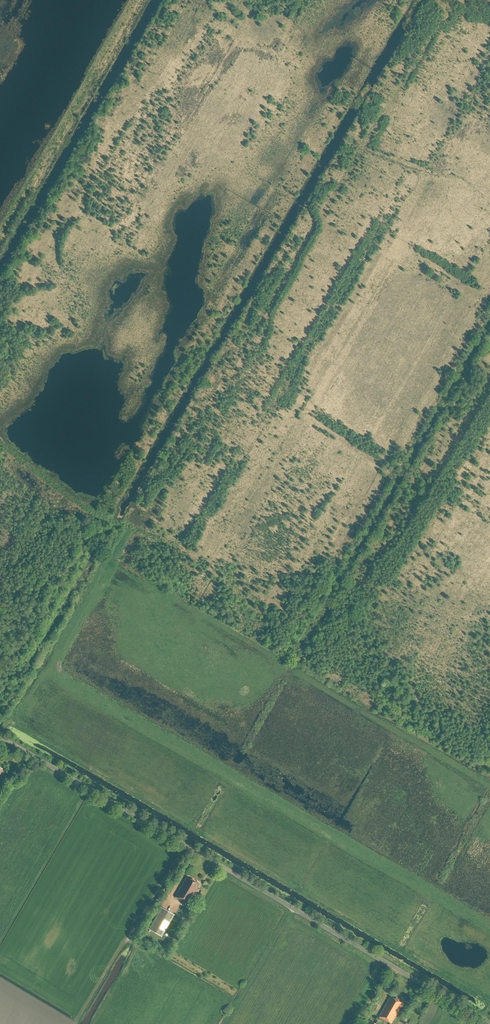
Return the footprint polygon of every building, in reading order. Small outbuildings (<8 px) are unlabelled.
[(191,879),(186,876),(175,897),(187,904),(199,884),(195,881),(195,880),(192,878),(191,879)] [(148,929),(161,937),(174,915),(161,907),(148,929)] [(391,996),(388,1000),(379,1016),(392,1023),(403,1004),(391,996)]
